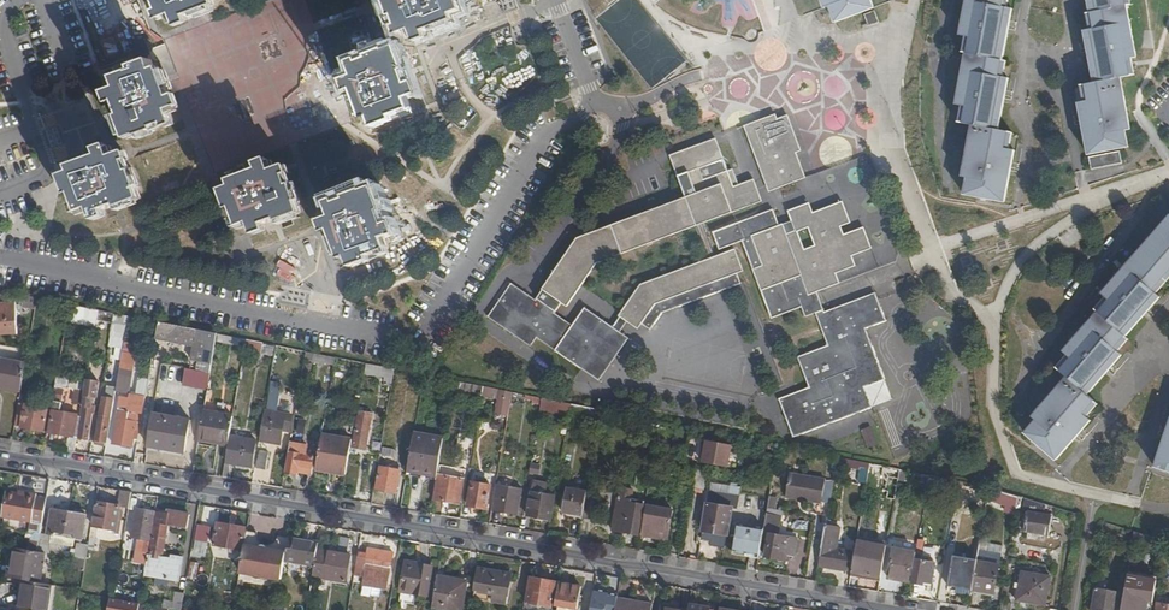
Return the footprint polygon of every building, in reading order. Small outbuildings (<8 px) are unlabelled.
[(215,7),(212,1),(214,0),(153,0),(154,2),(158,0),(165,18),(174,15),(177,23),(189,19),(188,17),(215,7)] [(352,122),(316,26),(306,0),(270,0),(165,39),(170,53),(207,152),(215,173),(346,124),(352,122)] [(428,33),(427,31),(453,21),(451,16),(463,11),(460,2),(456,3),(455,0),(386,0),(392,17),(397,15),(403,33),(412,30),(415,38),(428,33)] [(825,8),(830,7),(836,23),(874,8),(871,0),(822,0),(825,8)] [(960,36),(965,37),(962,52),(966,53),(956,105),(961,106),(958,123),(972,126),(962,177),(967,178),(964,195),(1005,202),(1015,150),(1010,149),(1013,132),(999,129),(1009,78),(1003,77),(1007,61),(1003,61),(1012,8),(1008,7),(1009,0),(967,0),(960,36)] [(1090,13),(1086,14),(1089,30),(1085,31),(1095,83),(1080,86),(1083,102),(1078,103),(1088,155),(1129,147),(1126,131),(1130,130),(1121,78),(1135,76),(1132,59),(1137,57),(1127,6),(1130,5),(1129,0),(1088,0),(1090,13)] [(497,1),(486,3),(487,12),(498,11),(497,1)] [(868,27),(879,22),(875,11),(864,15),(868,27)] [(374,127),(384,123),(383,120),(411,109),(407,99),(415,96),(411,83),(409,84),(404,71),(406,70),(399,50),(388,54),(386,49),(370,55),(371,60),(353,66),(356,76),(348,79),(352,90),(355,90),(364,116),(370,113),(374,127)] [(140,136),(158,130),(156,126),(174,119),(170,109),(179,106),(175,95),(171,96),(161,69),(155,71),(151,59),(142,63),(143,66),(115,77),(119,87),(111,90),(115,102),(117,102),(122,115),(120,116),(127,136),(139,132),(140,136)] [(794,181),(806,177),(796,152),(801,151),(787,115),(777,119),(775,114),(745,126),(769,191),(780,187),(794,181)] [(496,308),(494,320),(531,346),(537,337),(583,368),(600,380),(629,338),(620,332),(628,321),(638,329),(642,324),(650,329),(662,313),(741,283),(737,273),(743,271),(735,249),(715,256),(710,259),(641,284),(621,313),(619,315),(620,316),(613,327),(585,307),(572,325),(554,313),(562,302),(568,306),(582,286),(598,263),(697,225),(703,223),(714,219),(762,201),(754,179),(739,185),(733,187),(728,171),(703,180),(699,168),(724,159),(715,139),(671,155),(686,197),(581,237),(577,238),(536,300),(530,296),(513,284),(496,308)] [(120,207),(141,199),(136,187),(140,186),(134,169),(130,171),(123,153),(114,156),(111,148),(99,153),(99,155),(74,164),(77,170),(62,175),(66,184),(71,183),(81,211),(91,207),(94,216),(107,211),(106,209),(119,204),(120,207)] [(279,221),(301,213),(296,202),(300,201),(294,184),(291,185),(283,167),(274,170),(271,162),(259,167),(260,169),(235,178),(237,184),(224,189),(227,198),(231,197),(241,225),(251,222),(254,230),(266,226),(265,224),(278,219),(279,221)] [(733,169),(728,171),(733,187),(739,185),(733,169)] [(366,194),(364,189),(346,196),(348,200),(330,206),(333,216),(325,218),(329,231),(332,230),(341,256),(347,254),(351,267),(361,263),(360,259),(389,249),(385,239),(393,236),(389,224),(386,225),(382,211),(384,210),(377,190),(366,194)] [(798,356),(809,387),(798,391),(779,399),(794,436),(872,407),(864,387),(884,379),(865,328),(885,320),(875,293),(825,312),(817,292),(840,283),(836,273),(855,266),(852,256),(871,248),(864,228),(843,235),(840,226),(850,222),(842,201),(813,212),(809,203),(788,210),(795,230),(787,234),(783,224),(752,236),(763,265),(753,269),(759,283),(761,290),(781,283),(788,302),(799,298),(802,307),(806,316),(816,313),(828,345),(798,356)] [(1101,294),(1106,298),(1095,309),(1098,313),(1063,352),(1067,356),(1055,368),(1066,378),(1032,417),(1036,421),(1025,433),(1055,460),(1090,420),(1086,417),(1098,404),(1087,394),(1122,355),(1118,351),(1129,339),(1125,336),(1160,297),(1156,293),(1168,278),(1168,217),(1101,294)] [(710,259),(715,256),(706,230),(703,223),(697,225),(710,259)] [(488,316),(494,320),(496,308),(513,284),(511,283),(488,316)] [(36,299),(21,295),(22,308),(34,310),(36,299)] [(15,305),(0,305),(0,335),(16,334),(15,305)] [(90,316),(99,317),(99,308),(81,308),(81,312),(90,312),(90,316)] [(113,323),(115,314),(100,312),(99,320),(113,323)] [(215,340),(216,334),(186,328),(157,323),(155,338),(213,349),(215,340)] [(245,340),(216,334),(215,340),(245,346),(245,340)] [(248,355),(264,354),(262,340),(247,342),(248,355)] [(164,342),(154,341),(152,354),(162,356),(164,342)] [(274,355),(275,347),(265,345),(264,353),(274,355)] [(333,365),(335,358),(310,352),(304,352),(303,360),(333,365)] [(25,365),(0,361),(0,390),(20,393),(25,365)] [(392,379),(393,369),(365,364),(363,374),(392,379)] [(207,389),(210,373),(182,367),(179,385),(207,389)] [(132,375),(118,373),(115,390),(114,402),(128,404),(132,375)] [(98,382),(86,380),(76,437),(76,438),(88,440),(92,413),(93,413),(94,404),(90,403),(90,398),(95,399),(98,382)] [(481,387),(453,381),(452,389),(481,396),(481,387)] [(508,416),(512,393),(481,387),(481,396),(481,397),(496,400),(493,413),(508,416)] [(94,446),(104,448),(109,418),(111,418),(114,402),(115,390),(107,388),(105,397),(102,397),(94,446)] [(268,392),(265,412),(275,414),(279,394),(268,392)] [(540,406),(541,399),(524,395),(524,400),(532,401),(531,404),(540,406)] [(569,414),(571,404),(559,402),(541,399),(540,406),(540,408),(569,414)] [(76,438),(76,437),(73,437),(76,416),(55,413),(56,404),(52,403),(50,412),(52,412),(48,433),(69,437),(67,440),(65,452),(74,453),(76,438)] [(48,425),(49,417),(46,416),(47,409),(18,404),(14,427),(43,432),(44,424),(48,425)] [(142,415),(143,409),(119,404),(112,445),(131,448),(137,414),(142,415)] [(600,411),(571,404),(569,414),(569,415),(599,421),(600,411)] [(160,415),(153,414),(148,448),(182,454),(188,421),(171,418),(173,408),(162,406),(160,415)] [(227,447),(232,417),(203,412),(198,439),(217,442),(216,445),(227,447)] [(264,412),(259,441),(279,444),(281,431),(282,428),(287,429),(288,429),(290,416),(275,414),(265,412),(264,412)] [(365,450),(371,414),(359,412),(352,448),(365,450)] [(302,419),(293,418),(290,433),(300,434),(302,419)] [(648,437),(657,439),(660,422),(651,421),(648,437)] [(664,440),(666,424),(660,422),(657,439),(664,440)] [(1155,466),(1168,471),(1168,424),(1155,466)] [(863,429),(869,447),(878,444),(872,426),(863,429)] [(436,477),(443,439),(413,434),(407,472),(436,477)] [(727,464),(731,442),(703,436),(701,448),(704,449),(702,459),(727,464)] [(222,479),(230,480),(232,469),(231,465),(252,468),(256,442),(231,437),(226,464),(224,463),(222,479)] [(345,475),(351,441),(340,439),(340,442),(321,439),(316,467),(334,470),(334,474),(345,475)] [(288,444),(287,453),(289,453),(285,474),(296,476),(297,468),(312,470),(314,457),(305,455),(306,446),(288,444)] [(394,451),(381,448),(380,455),(393,458),(394,451)] [(268,452),(259,451),(256,469),(265,470),(268,452)] [(867,483),(870,464),(837,457),(836,465),(860,470),(858,482),(867,483)] [(403,468),(395,466),(394,469),(379,467),(375,490),(398,495),(403,468)] [(898,479),(900,470),(881,466),(880,475),(898,479)] [(706,472),(696,471),(693,489),(703,491),(706,472)] [(436,477),(407,472),(406,476),(436,481),(436,477)] [(821,502),(825,480),(790,473),(786,496),(821,502)] [(463,480),(438,476),(434,500),(459,504),(463,480)] [(957,489),(959,481),(946,479),(944,487),(957,489)] [(551,520),(555,497),(548,496),(549,485),(533,482),(527,516),(551,520)] [(486,510),(490,487),(472,483),(468,506),(486,510)] [(521,490),(496,486),(492,510),(517,515),(521,490)] [(740,489),(729,486),(728,494),(738,497),(740,489)] [(632,491),(620,489),(612,531),(639,535),(644,502),(631,499),(632,491)] [(582,517),(586,493),(566,490),(562,514),(582,517)] [(709,546),(724,548),(730,508),(736,509),(738,497),(728,494),(709,491),(701,539),(710,541),(709,546)] [(1,517),(41,525),(46,498),(36,497),(36,494),(26,492),(25,496),(17,495),(6,493),(1,517)] [(128,510),(130,494),(121,492),(119,508),(128,510)] [(1018,496),(1011,494),(1008,511),(1016,513),(1018,496)] [(592,520),(596,499),(586,498),(583,519),(592,520)] [(119,506),(97,503),(93,528),(91,527),(89,539),(94,540),(96,529),(114,531),(114,534),(118,535),(122,513),(118,513),(119,506)] [(767,509),(768,505),(762,503),(760,512),(767,513),(767,509)] [(148,554),(155,513),(150,512),(151,508),(144,507),(143,511),(136,510),(131,538),(145,540),(144,545),(141,545),(140,553),(148,554)] [(673,512),(647,507),(645,522),(644,522),(641,536),(668,541),(673,512)] [(48,536),(40,534),(37,552),(45,554),(46,554),(48,544),(72,548),(73,540),(81,541),(85,515),(53,509),(48,536)] [(773,514),(773,510),(767,509),(767,513),(764,527),(763,534),(769,535),(765,557),(784,561),(785,554),(794,555),(797,540),(788,538),(774,535),(776,523),(778,524),(780,516),(773,514)] [(147,557),(144,578),(178,583),(181,561),(170,559),(170,561),(161,560),(167,525),(187,528),(189,515),(169,511),(168,515),(157,513),(149,558),(147,557)] [(1049,535),(1051,515),(1028,511),(1024,531),(1049,535)] [(798,528),(810,529),(811,520),(799,519),(798,528)] [(241,550),(244,528),(217,523),(214,546),(241,550)] [(734,554),(759,559),(763,534),(764,527),(738,523),(734,554)] [(854,557),(855,552),(837,548),(841,528),(826,525),(819,566),(847,571),(847,569),(852,569),(854,557)] [(40,534),(30,532),(27,551),(37,552),(40,534)] [(285,559),(288,539),(278,537),(276,549),(265,547),(261,548),(258,550),(254,550),(256,534),(246,532),(239,574),(281,581),(285,559)] [(256,534),(254,550),(258,550),(261,548),(265,547),(261,545),(258,542),(257,539),(256,534)] [(276,549),(278,537),(275,542),(270,545),(265,547),(276,549)] [(316,551),(318,543),(288,539),(285,559),(314,564),(316,551)] [(852,569),(851,573),(881,578),(887,546),(857,541),(855,552),(854,557),(852,569)] [(68,557),(86,560),(88,546),(77,544),(75,555),(69,554),(68,557)] [(194,545),(194,552),(207,553),(208,545),(194,545)] [(11,548),(7,578),(11,578),(16,549),(11,548)] [(11,578),(23,580),(40,583),(45,554),(37,552),(27,551),(16,549),(11,578)] [(911,583),(916,553),(894,549),(889,579),(911,583)] [(367,553),(358,551),(355,571),(381,576),(381,571),(390,572),(393,555),(368,550),(367,553)] [(331,553),(316,551),(314,564),(312,576),(327,579),(331,553)] [(977,562),(972,590),(994,594),(1001,555),(979,551),(977,561),(977,562)] [(350,557),(331,553),(327,579),(346,582),(350,557)] [(977,562),(977,561),(953,557),(948,586),(972,590),(977,562)] [(935,564),(916,560),(912,583),(923,585),(924,582),(931,583),(935,564)] [(417,571),(419,563),(404,561),(403,569),(417,571)] [(431,565),(419,563),(417,571),(403,569),(399,592),(425,597),(431,565)] [(196,565),(189,564),(186,580),(194,582),(196,565)] [(511,573),(475,567),(472,587),(492,591),(491,600),(506,602),(511,573)] [(1121,609),(1147,609),(1148,605),(1142,604),(1129,602),(1131,590),(1137,591),(1139,579),(1136,578),(1138,568),(1128,567),(1121,609)] [(1044,606),(1049,578),(1021,573),(1017,601),(1044,606)] [(437,578),(432,608),(445,609),(460,609),(464,583),(447,580),(447,579),(437,578)] [(550,581),(529,578),(526,603),(551,607),(553,591),(548,590),(550,581)] [(18,609),(45,609),(49,585),(40,583),(23,580),(18,609)] [(1094,590),(1096,590),(1092,609),(1116,609),(1119,595),(1106,592),(1107,583),(1096,581),(1094,590)] [(579,587),(558,583),(554,606),(557,606),(576,609),(579,587)] [(618,593),(594,588),(591,609),(606,609),(607,604),(615,606),(617,599),(618,593)] [(1143,597),(1137,591),(1131,590),(1129,602),(1142,604),(1143,597)] [(163,608),(169,609),(173,609),(181,609),(184,593),(176,591),(174,602),(164,600),(163,608)] [(139,604),(129,602),(113,599),(109,599),(107,609),(138,609),(139,604)] [(652,608),(633,605),(634,602),(617,599),(615,606),(615,609),(651,609),(652,608)]
